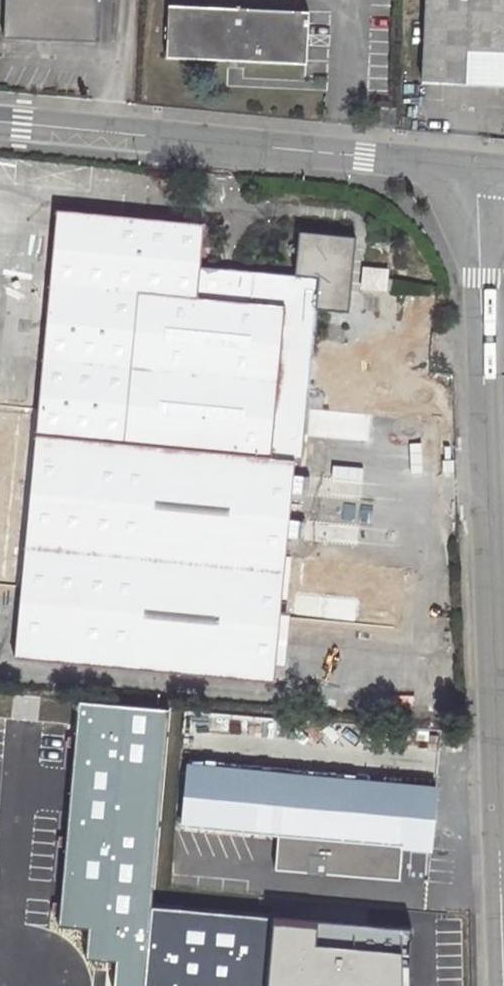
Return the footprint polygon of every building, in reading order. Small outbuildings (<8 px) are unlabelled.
[(2,37),(93,41),(96,0),(4,0),(2,37)] [(419,82),(503,86),(503,0),(422,0),(419,82)] [(164,56),(305,62),(308,12),(166,5),(164,56)] [(55,210),(13,655),(272,681),(295,459),(270,457),(278,388),(307,391),(384,398),(386,363),(311,356),(315,309),(325,310),(351,291),(357,236),(301,230),(297,276),(200,267),(204,225),(55,210)] [(363,287),(395,289),(397,279),(390,278),(391,267),(365,265),(363,287)] [(325,310),(349,312),(351,291),(325,310)] [(278,388),(270,457),(295,459),(299,460),(307,391),(278,388)] [(313,867),(428,878),(439,759),(323,748),(320,773),(185,762),(177,829),(201,832),(199,848),(314,859),(313,867)] [(202,913),(197,976),(219,979),(218,985),(395,985),(400,933),(202,913)]
